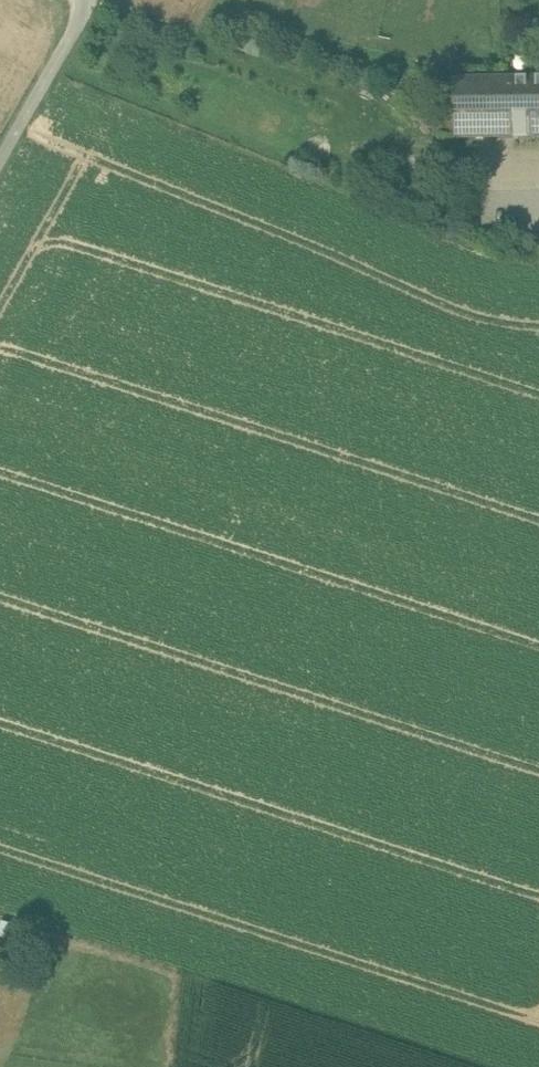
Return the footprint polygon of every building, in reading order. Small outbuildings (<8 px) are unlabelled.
[(513,76),(514,136),(538,136),(538,75),(513,76)] [(513,76),(453,78),(454,137),(514,136),(513,76)]
